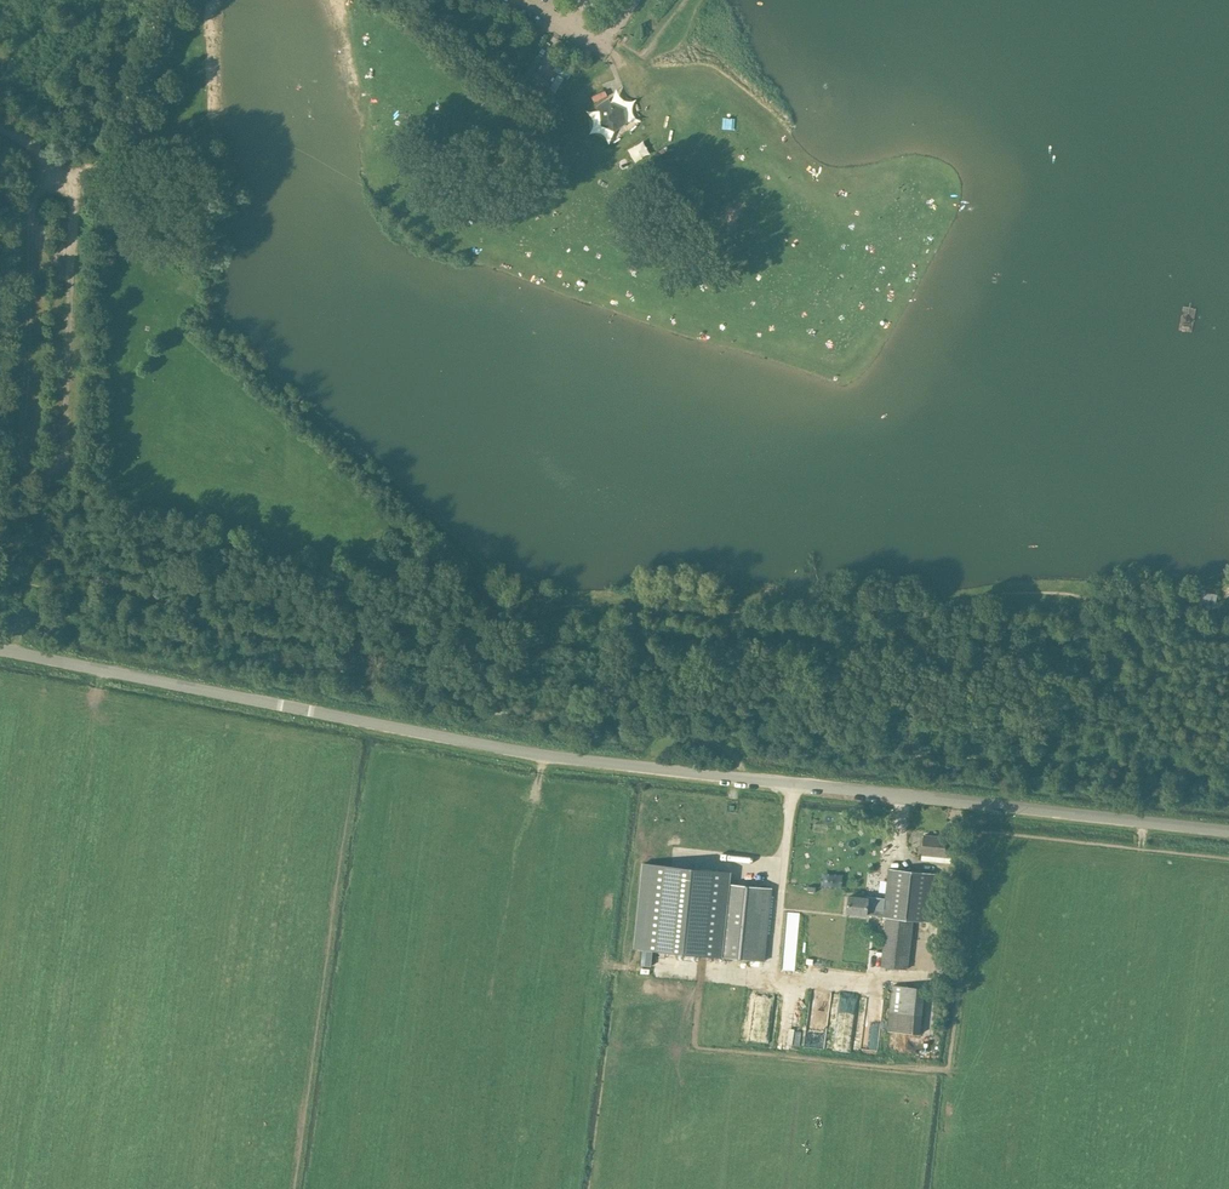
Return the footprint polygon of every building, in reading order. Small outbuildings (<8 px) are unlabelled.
[(556,94),(565,78),(558,74),(550,90),(556,94)] [(625,108),(612,103),(609,99),(596,107),(599,111),(601,126),(614,131),(614,132),(626,123),(625,108)] [(1214,604),(1215,594),(1198,592),(1197,602),(1214,604)] [(950,858),(952,838),(924,835),(922,855),(950,858)] [(772,888),(730,884),(731,872),(642,863),(633,949),(765,962),(772,888)] [(907,969),(913,921),(930,923),(935,874),(888,868),(883,910),(882,917),(882,918),(885,918),(880,966),(907,969)] [(849,896),(847,913),(866,915),(882,917),(883,910),(867,908),(868,899),(849,896)] [(888,1032),(921,1034),(925,988),(892,985),(888,1032)] [(804,1046),(824,1048),(829,994),(809,992),(804,1046)] [(768,1043),(773,996),(753,994),(748,1041),(768,1043)] [(833,1049),(848,1051),(853,1006),(838,1004),(833,1049)]
